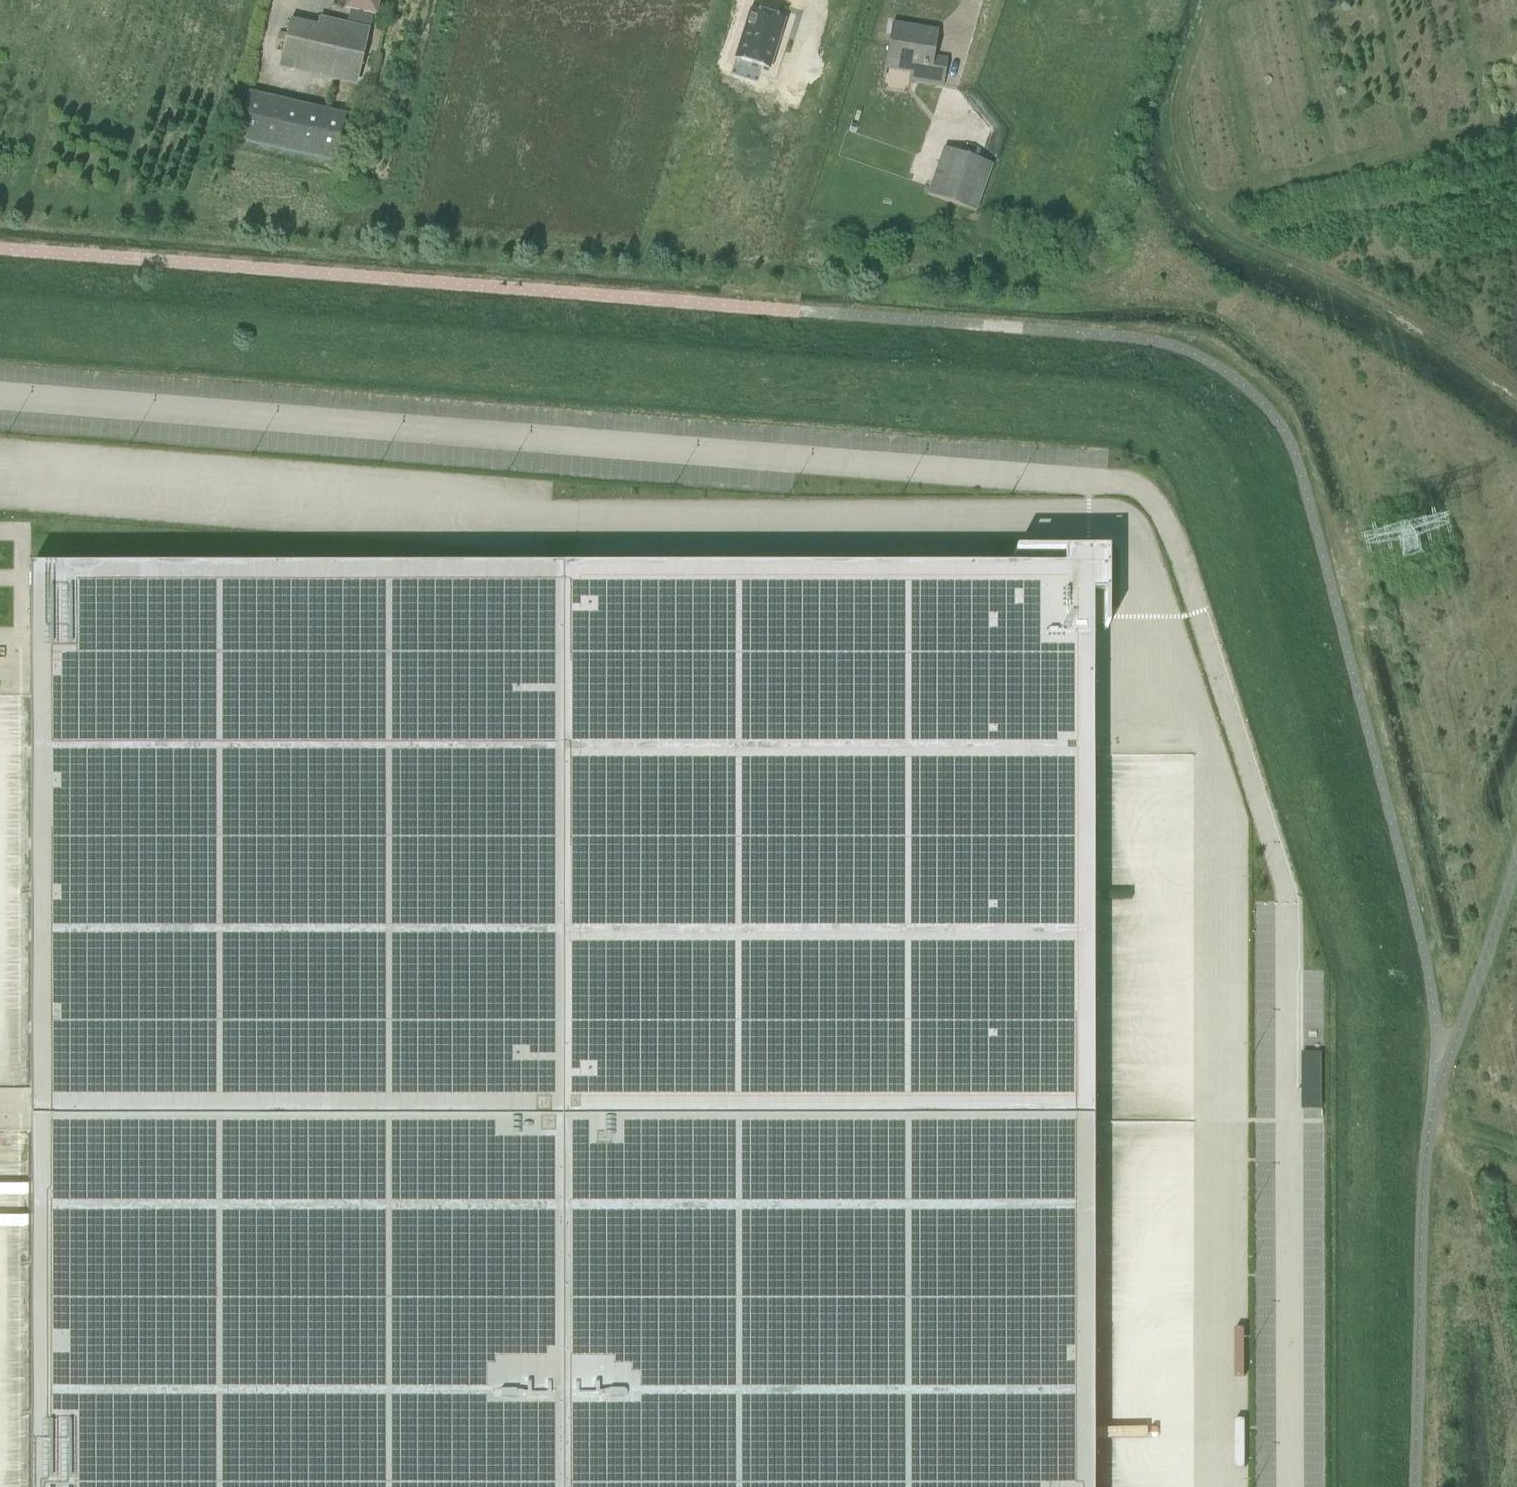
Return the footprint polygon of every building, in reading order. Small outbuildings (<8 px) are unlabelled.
[(369,32),(372,16),(375,17),(379,0),(349,0),(347,10),(351,11),(347,27),(319,21),(317,28),(290,22),(281,61),(359,79),(370,32),(369,32)] [(751,12),(736,60),(769,70),(784,23),(751,12)] [(908,84),(942,90),(947,60),(933,58),(937,32),(892,25),(884,71),(909,76),(908,84)] [(334,165),(345,117),(248,94),(237,142),(334,165)] [(991,165),(981,162),(944,149),(927,197),(975,213),(991,165)] [(1063,554),(1063,570),(59,570),(59,554),(14,554),(14,598),(30,598),(30,1122),(1091,1122),(1091,598),(1107,598),(1107,554),(1063,554)] [(1323,1077),(1323,1054),(1305,1053),(1304,1105),(1319,1105),(1319,1077),(1323,1077)] [(1091,1122),(30,1122),(30,1486),(1091,1486),(1091,1122)]
